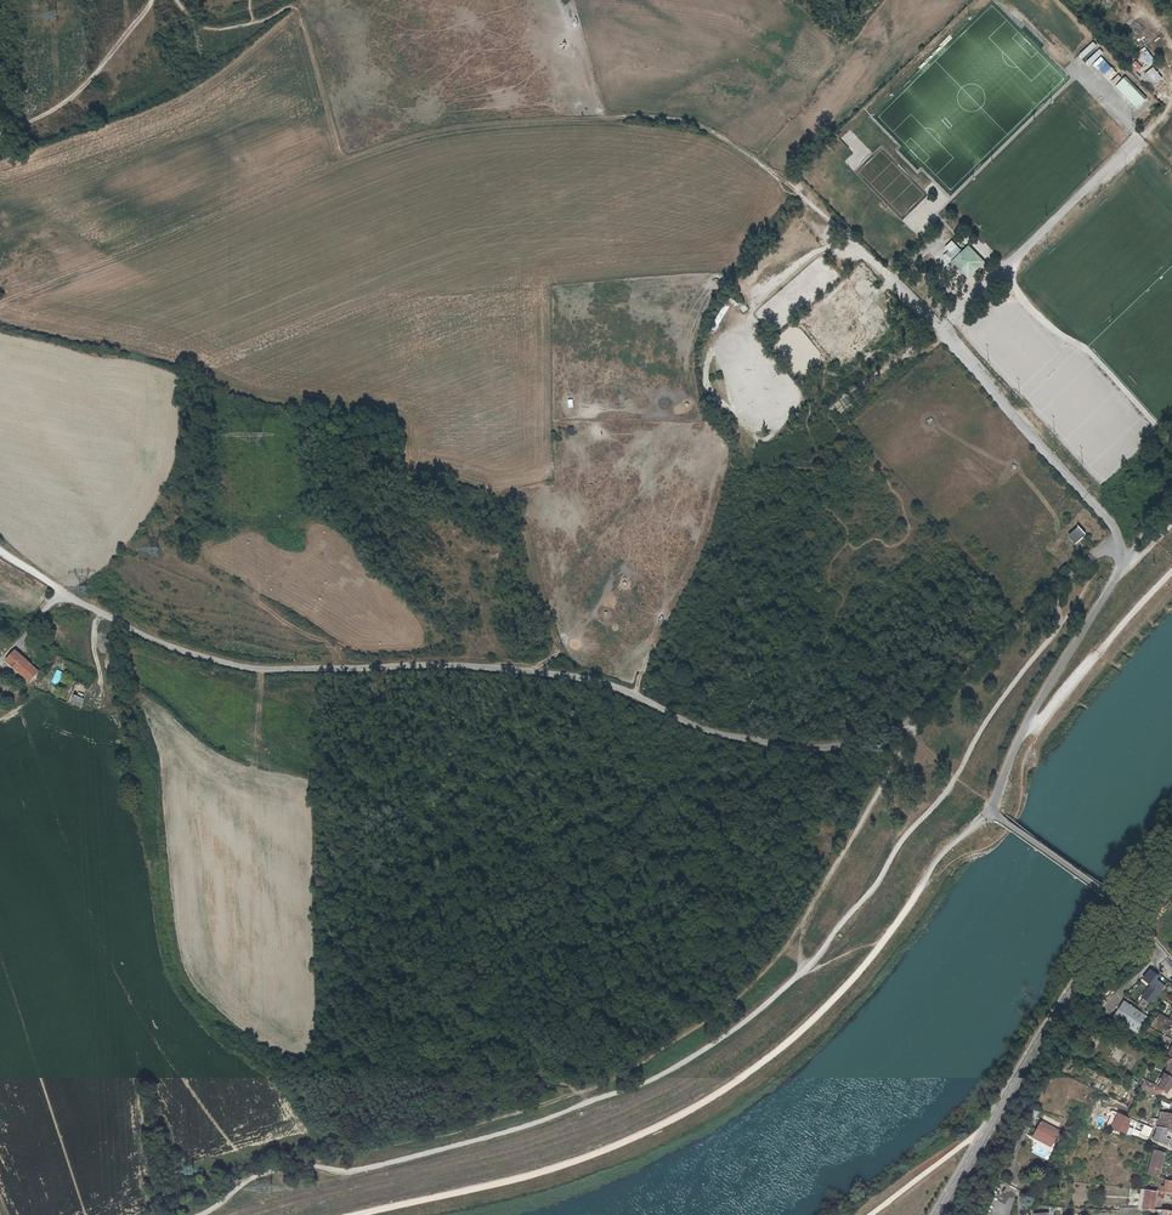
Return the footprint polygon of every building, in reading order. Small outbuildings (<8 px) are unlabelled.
[(1093,42),(1080,54),(1083,58),(1097,45),(1093,42)] [(1145,47),(1141,50),(1150,61),(1153,58),(1145,47)] [(1100,49),(1087,62),(1090,65),(1103,52),(1100,49)] [(1101,57),(1095,63),(1111,79),(1117,73),(1101,57)] [(1136,61),(1132,64),(1138,70),(1142,67),(1136,61)] [(1153,68),(1145,74),(1153,84),(1161,78),(1153,68)] [(1119,75),(1112,81),(1115,84),(1122,77),(1119,75)] [(1126,76),(1116,86),(1137,108),(1148,98),(1126,76)] [(955,243),(942,256),(949,262),(961,250),(955,243)] [(970,245),(953,261),(969,277),(985,262),(970,245)] [(736,306),(738,302),(730,297),(728,300),(736,306)] [(743,313),(748,310),(745,305),(740,308),(743,313)] [(715,331),(719,324),(715,322),(711,328),(715,331)] [(1080,527),(1069,537),(1077,545),(1087,535),(1080,527)] [(20,649),(8,661),(28,680),(39,669),(20,649)] [(52,650),(49,656),(63,665),(66,659),(52,650)] [(74,694),(71,703),(80,707),(84,697),(74,694)] [(1159,976),(1150,969),(1142,980),(1149,985),(1141,996),(1152,1004),(1166,986),(1157,979),(1159,976)] [(1149,1017),(1123,1001),(1113,1016),(1139,1033),(1149,1017)] [(1158,1019),(1168,1024),(1170,1020),(1160,1014),(1158,1019)] [(1145,1078),(1141,1088),(1158,1097),(1162,1090),(1166,1093),(1169,1089),(1171,1090),(1171,1089),(1171,1086),(1171,1085),(1171,1083),(1171,1061),(1171,1060),(1166,1073),(1164,1077),(1160,1083),(1159,1085),(1145,1078)] [(1028,1117),(1033,1119),(1037,1111),(1032,1109),(1028,1117)] [(1171,1128),(1171,1114),(1159,1112),(1157,1127),(1171,1128)] [(1122,1133),(1124,1134),(1127,1125),(1126,1124),(1128,1119),(1118,1114),(1112,1129),(1122,1133)] [(1042,1139),(1041,1140),(1053,1147),(1059,1134),(1041,1124),(1035,1135),(1042,1139)] [(1171,1132),(1171,1128),(1157,1127),(1153,1140),(1161,1143),(1169,1146),(1171,1140),(1164,1137),(1166,1131),(1171,1132)] [(1051,1150),(1053,1147),(1041,1140),(1042,1139),(1035,1135),(1032,1140),(1051,1150)] [(1154,1151),(1148,1174),(1158,1177),(1164,1153),(1154,1151)] [(1164,1187),(1161,1186),(1160,1192),(1171,1194),(1171,1181),(1165,1179),(1164,1187)] [(1119,1212),(1137,1211),(1150,1211),(1152,1211),(1156,1191),(1145,1189),(1142,1207),(1120,1207),(1119,1212)]
